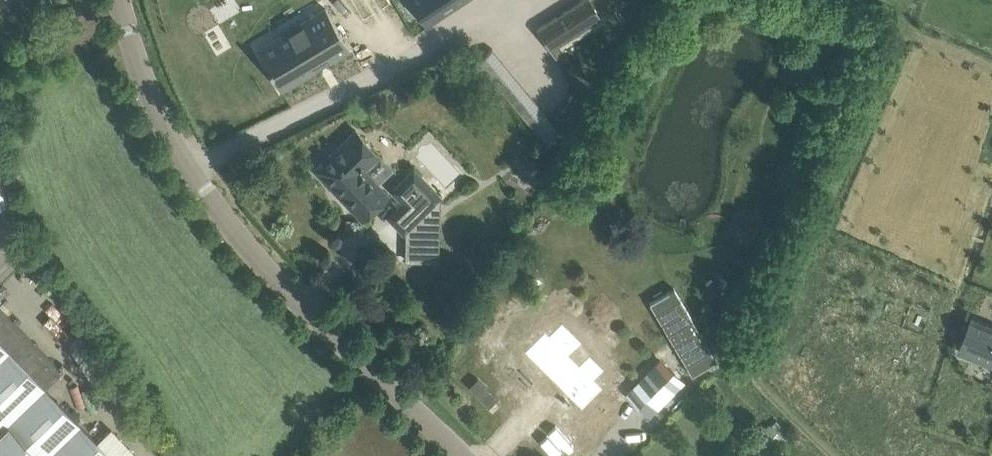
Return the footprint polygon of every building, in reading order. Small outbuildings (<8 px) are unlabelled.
[(364,21),(391,5),(389,0),(351,0),(364,21)] [(429,23),(426,25),(427,26),(466,0),(413,0),(429,23)] [(537,28),(551,50),(590,25),(601,18),(601,17),(602,17),(598,11),(591,0),(580,0),(562,12),(564,15),(558,19),(556,15),(537,28)] [(301,22),(258,48),(265,62),(281,90),(350,49),(325,8),(301,22)] [(561,47),(553,53),(560,63),(568,58),(561,47)] [(363,219),(377,205),(388,195),(364,170),(380,156),(356,130),(329,155),(315,169),(363,219)] [(531,167),(529,166),(534,158),(526,152),(521,160),(511,172),(521,179),(531,167)] [(408,226),(440,195),(414,168),(396,186),(408,198),(394,211),(408,226)] [(692,375),(716,361),(674,288),(649,303),(692,375)] [(45,387),(62,370),(0,307),(0,455),(112,455),(45,387)] [(976,323),(963,353),(991,364),(991,330),(976,323)] [(626,394),(649,416),(683,382),(660,360),(626,394)] [(594,428),(608,414),(616,406),(583,373),(579,377),(562,361),(539,384),(553,397),(555,395),(579,418),(582,416),(594,428)] [(771,448),(782,436),(777,432),(775,433),(771,430),(773,428),(770,426),(759,439),(771,448)]
